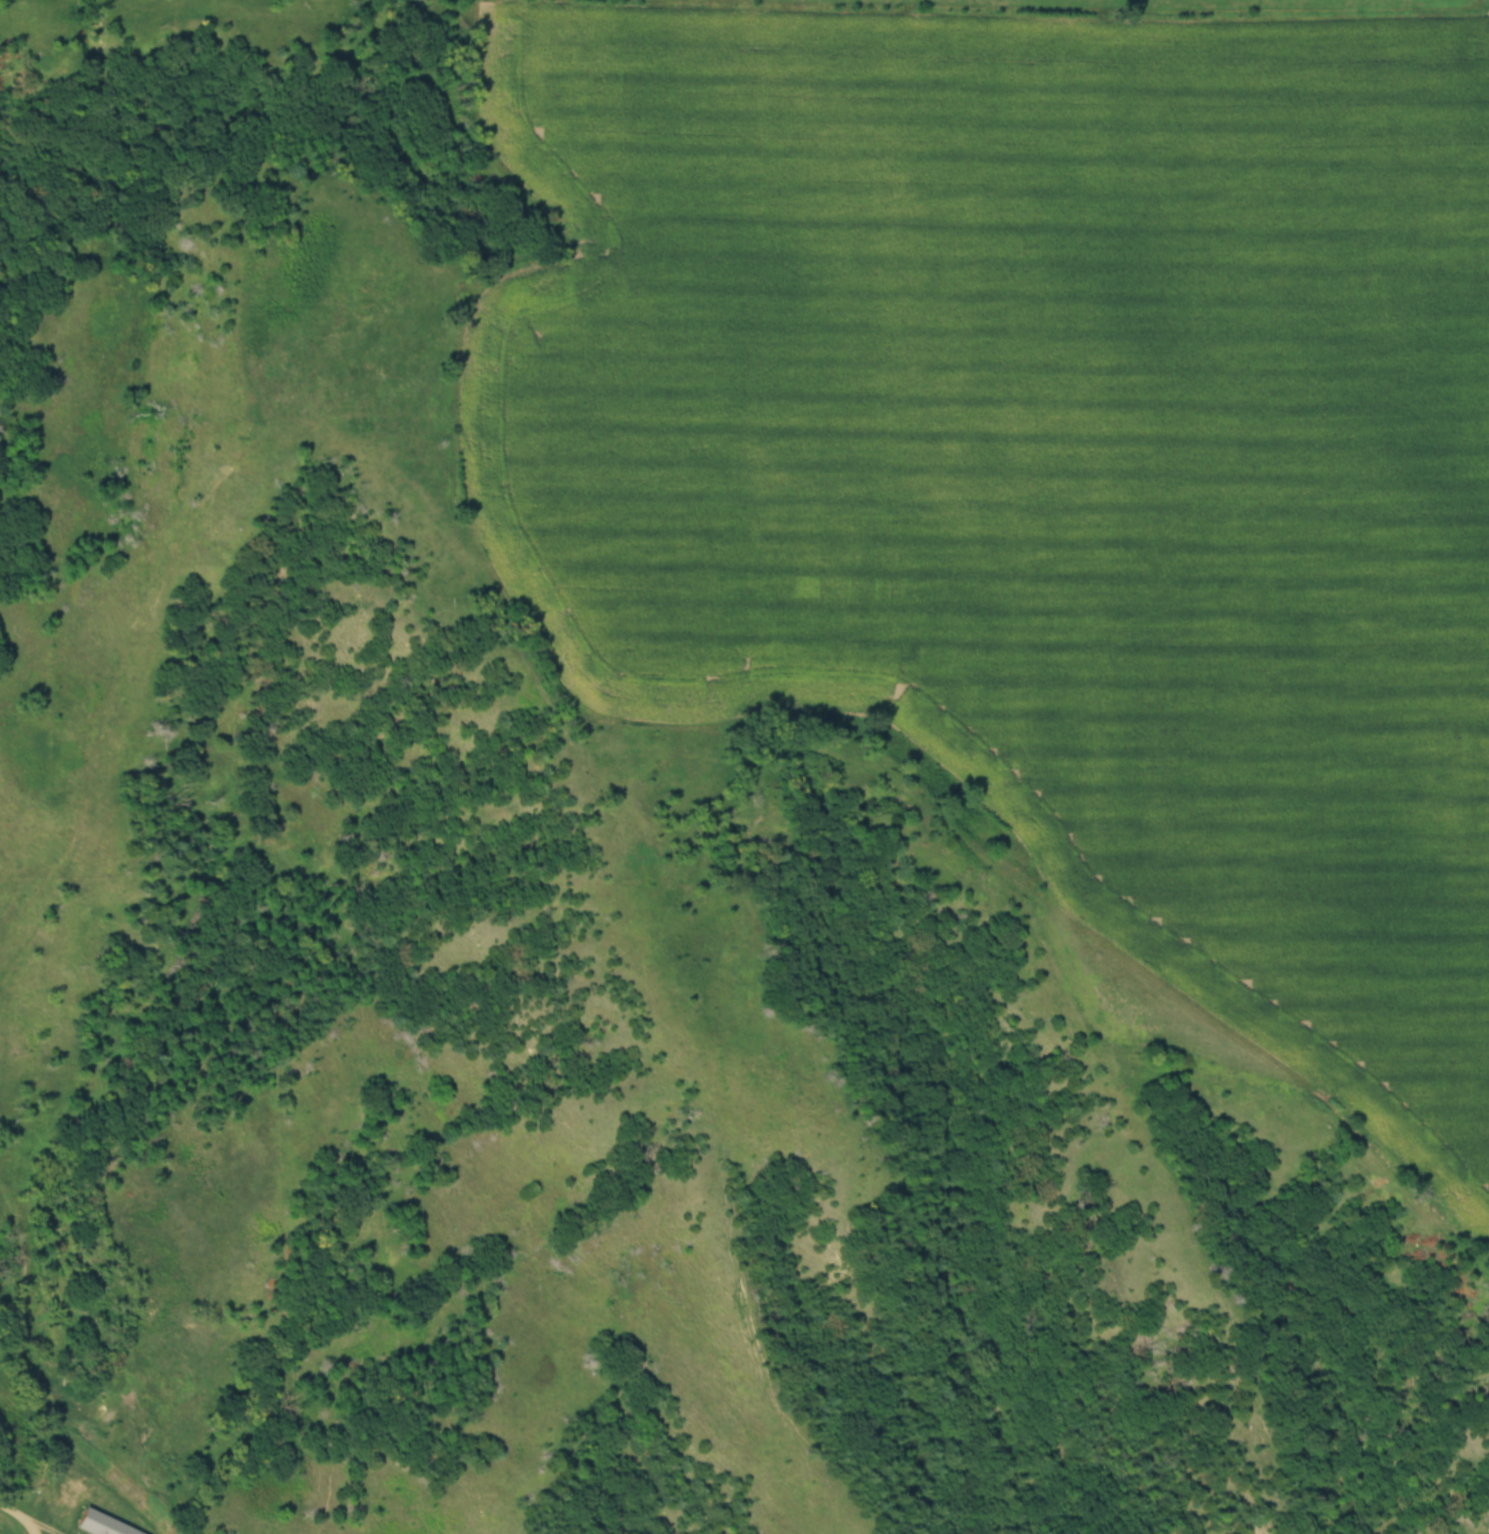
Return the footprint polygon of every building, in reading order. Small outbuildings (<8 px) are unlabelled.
[(123,1522),(82,1510),(75,1533),(78,1533),(119,1533),(123,1522)]
